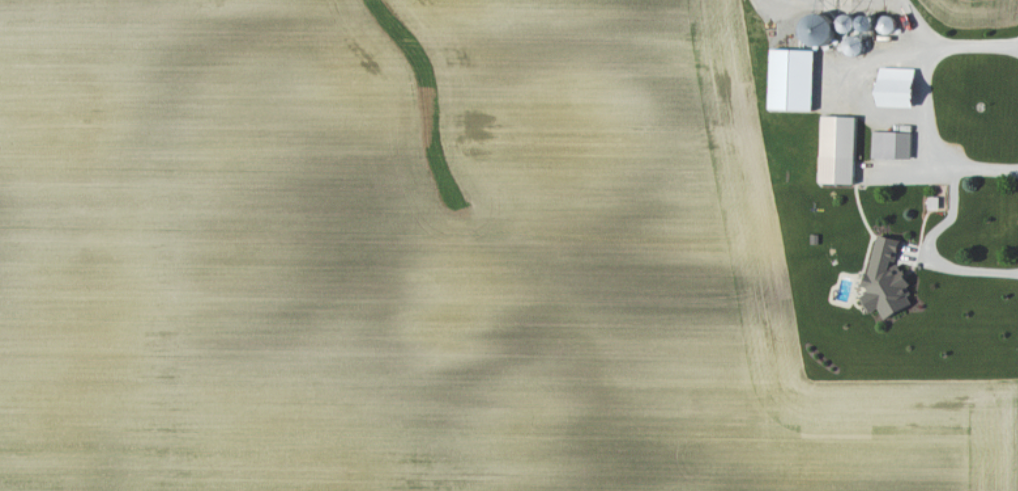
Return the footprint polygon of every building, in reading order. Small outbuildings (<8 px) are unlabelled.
[(805,35),(805,45),(833,44),(832,14),(799,15),(799,35),(805,35)] [(814,49),(770,48),(768,108),(812,109),(814,49)] [(912,107),(914,68),(878,67),(876,105),(912,107)] [(854,183),(856,116),(821,115),(819,182),(854,183)] [(910,158),(911,132),(873,131),(872,157),(910,158)] [(899,239),(876,234),(865,286),(868,292),(860,296),(869,313),(878,308),(883,318),(912,303),(908,295),(910,286),(895,257),(899,239)]
